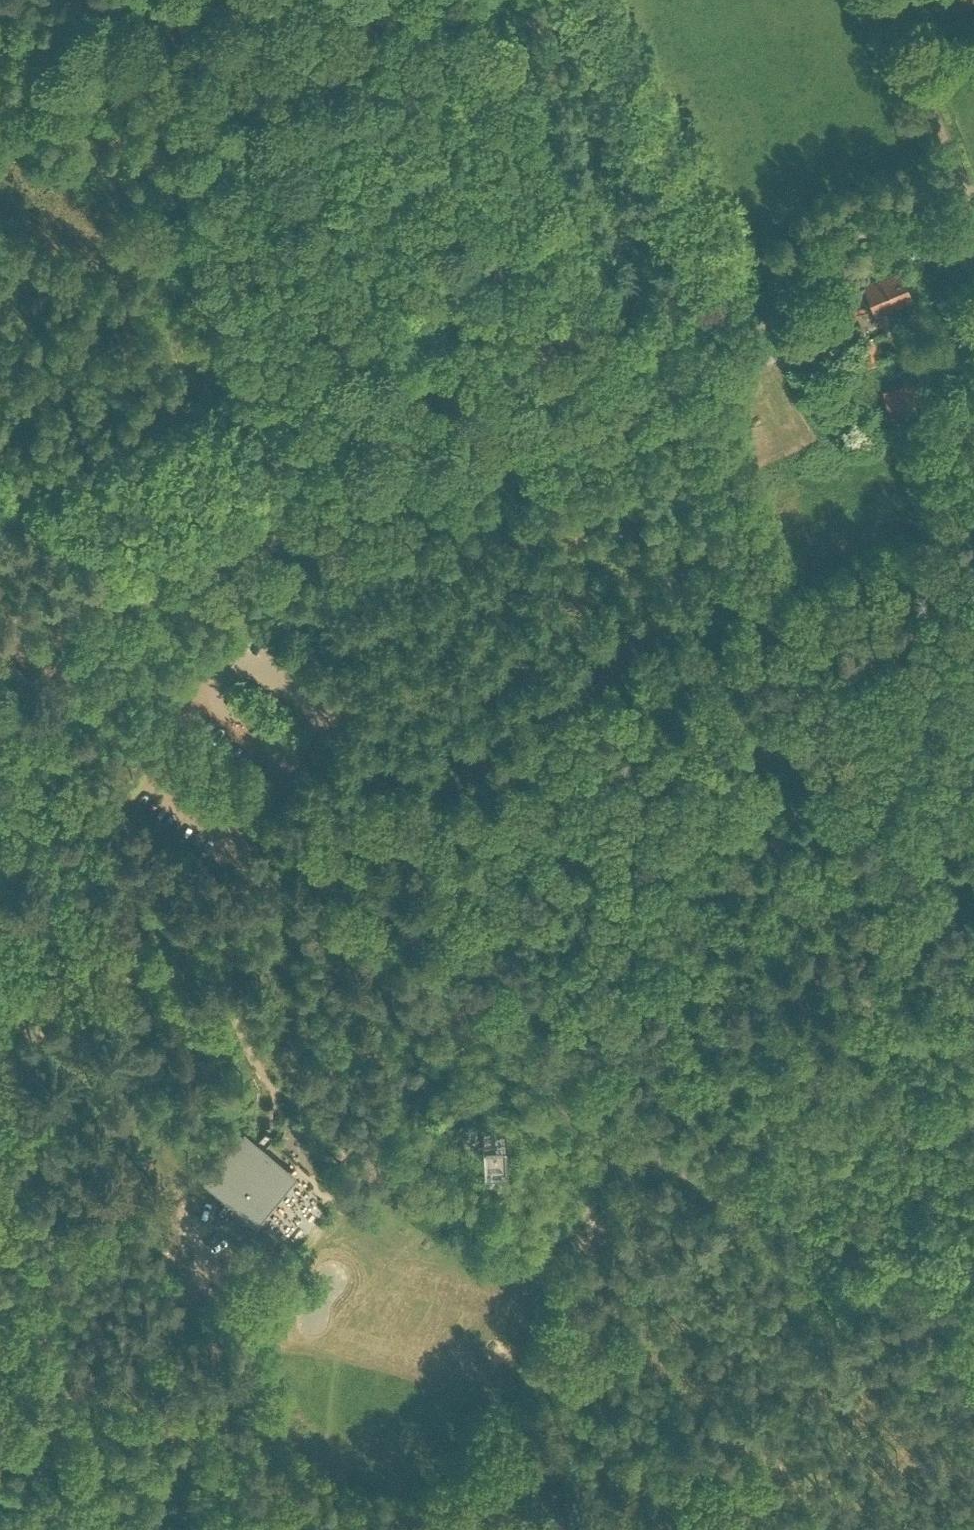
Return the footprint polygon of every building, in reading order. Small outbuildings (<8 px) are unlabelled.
[(897,268),(862,283),(876,314),(910,299),(897,268)] [(871,336),(854,342),(864,365),(881,358),(871,336)] [(884,380),(895,406),(935,389),(928,371),(909,378),(906,371),(884,380)] [(503,1125),(503,1122),(478,1122),(479,1148),(504,1148),(503,1125)] [(288,1172),(245,1136),(209,1180),(253,1216),(288,1172)]
